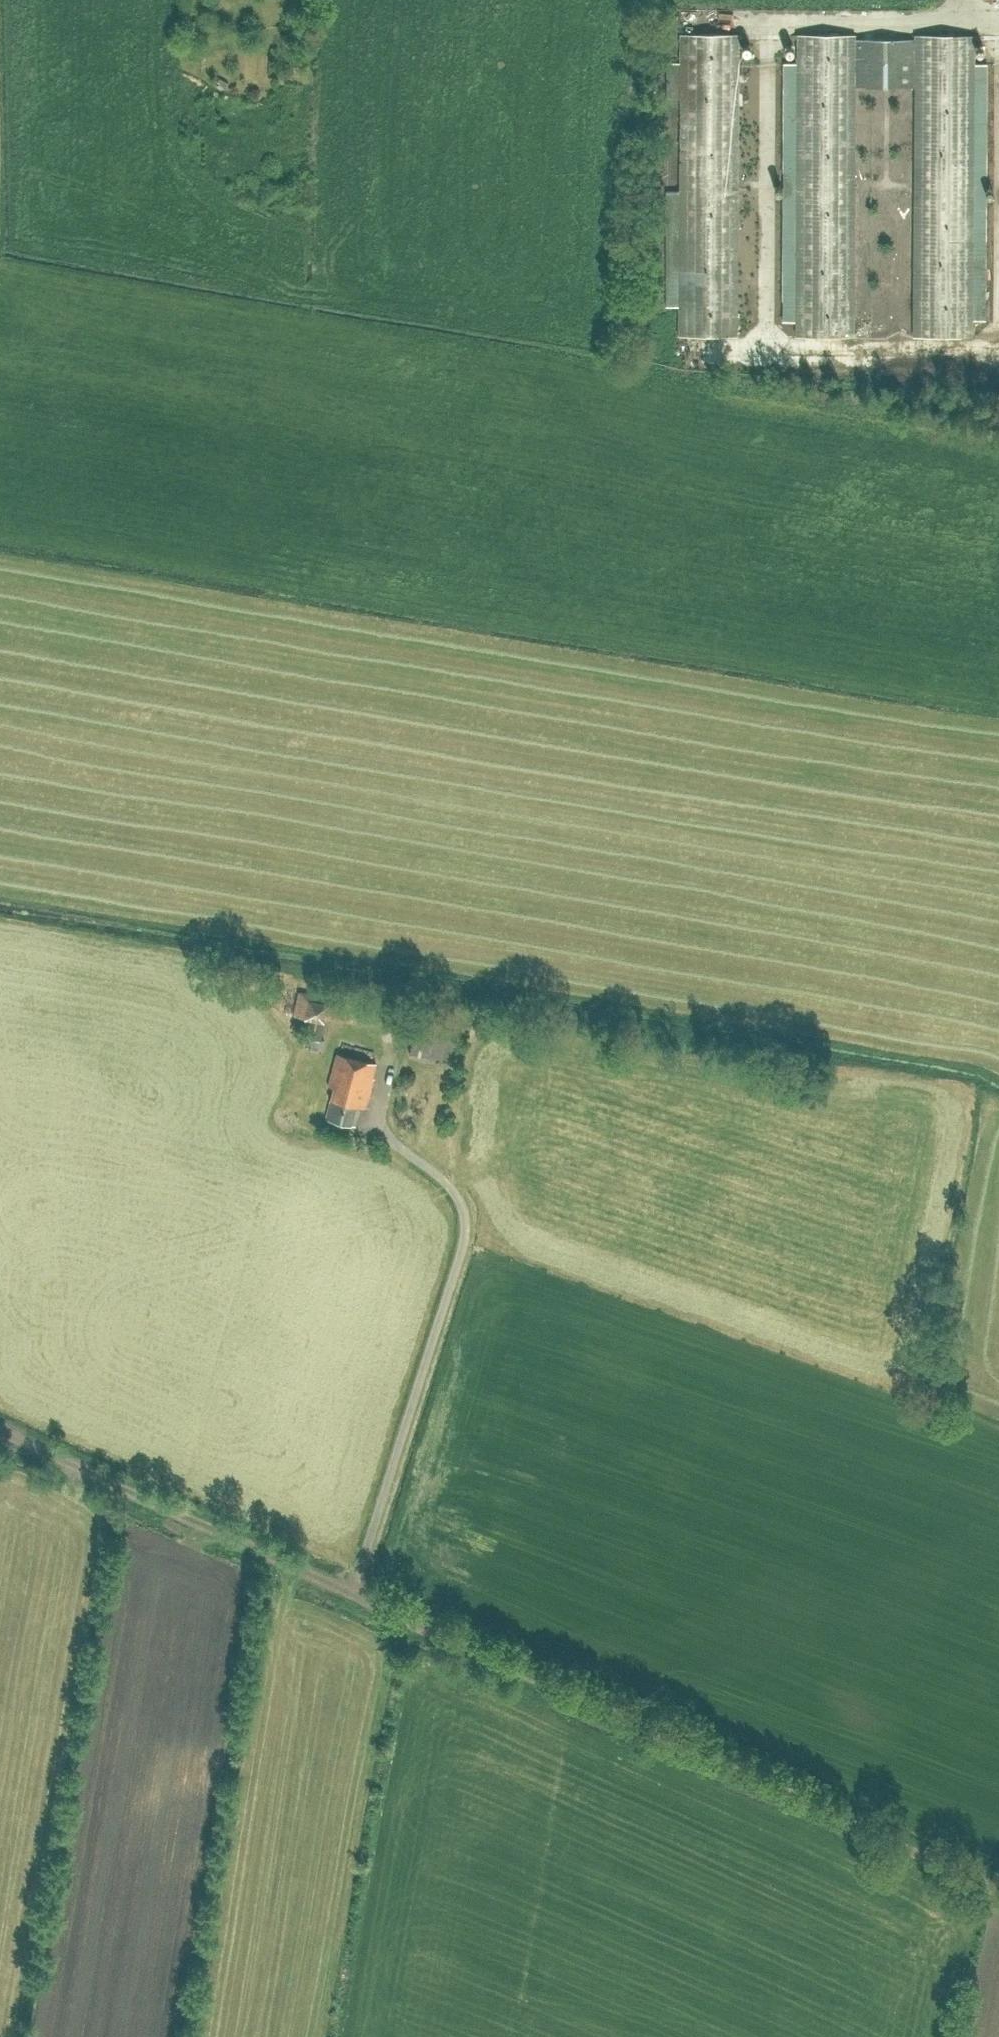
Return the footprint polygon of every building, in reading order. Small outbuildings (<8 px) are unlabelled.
[(678,335),(737,335),(739,33),(680,32),(678,335)] [(855,86),(914,86),(913,335),(973,336),(974,34),(914,33),(914,38),(855,37),(855,33),(796,33),(795,335),(854,335),(855,86)] [(765,254),(779,254),(781,209),(766,209),(765,254)] [(307,991),(303,1016),(308,1017),(325,1020),(330,995),(307,991)] [(308,1017),(305,1034),(321,1038),(325,1020),(308,1017)] [(306,1037),(304,1046),(311,1047),(310,1051),(318,1053),(319,1049),(322,1050),(325,1038),(321,1038),(305,1034),(304,1037),(306,1037)] [(422,1040),(412,1038),(409,1052),(428,1057),(432,1043),(422,1040)] [(373,1076),(372,1076),(375,1062),(336,1051),(327,1084),(333,1086),(325,1116),(355,1124),(360,1105),(366,1107),(373,1076)]
